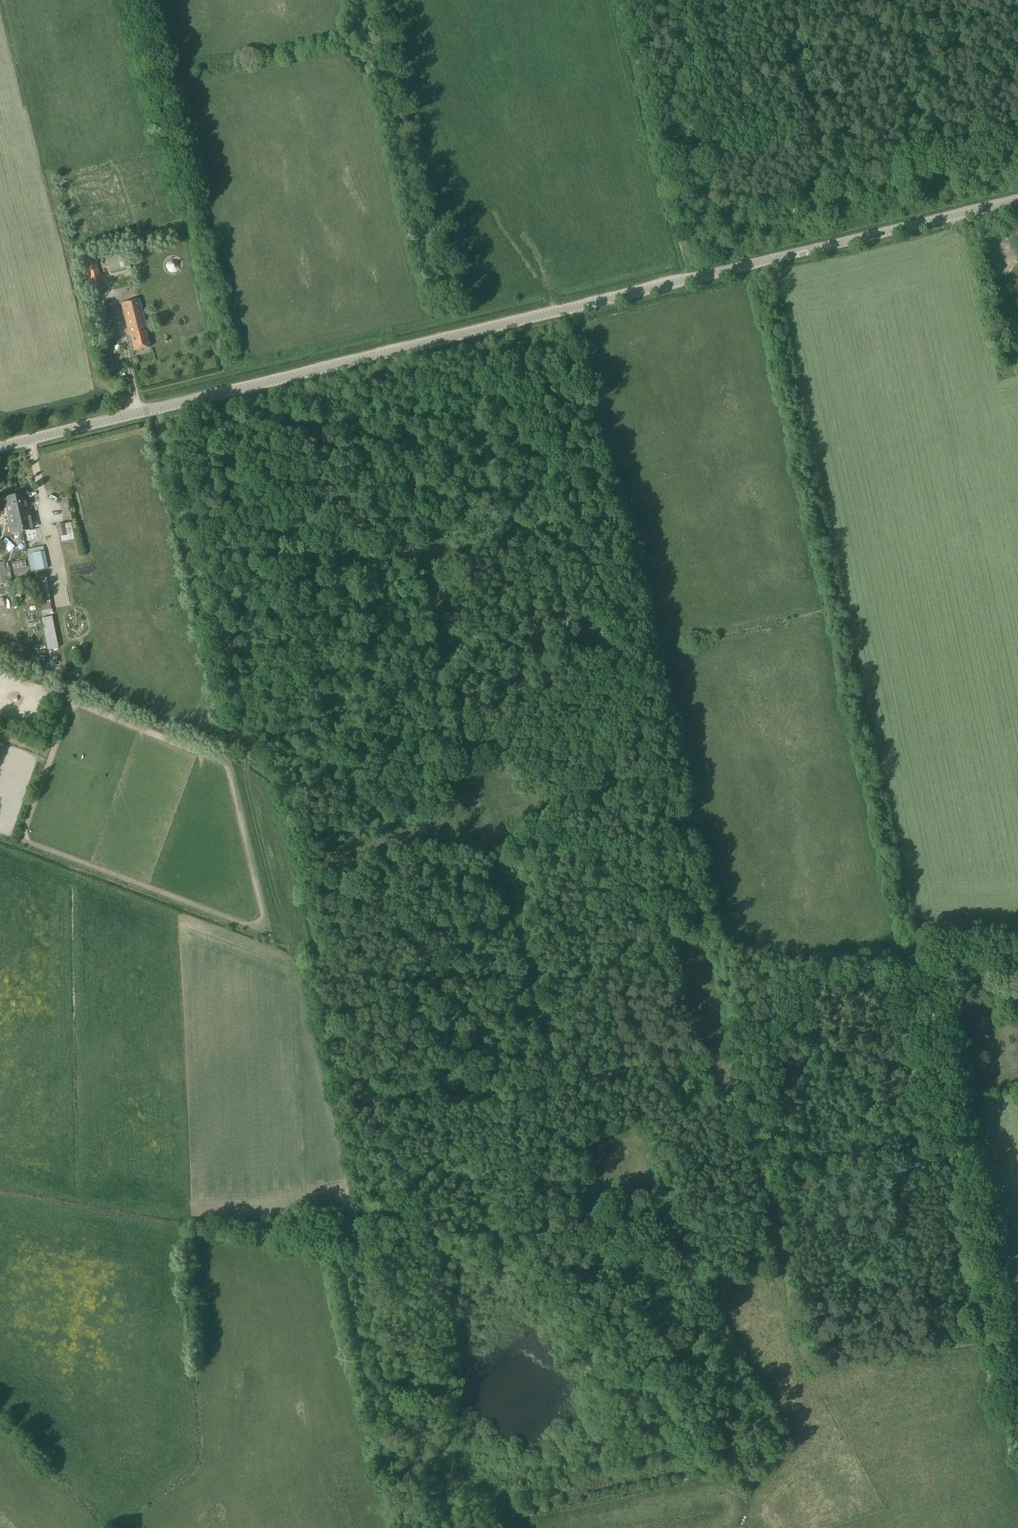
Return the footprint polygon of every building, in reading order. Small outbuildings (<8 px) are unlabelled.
[(94,260),(79,264),(87,295),(102,291),(94,260)] [(138,300),(121,304),(129,335),(130,335),(134,351),(149,348),(145,331),(146,331),(138,300)] [(106,302),(96,304),(99,319),(109,318),(106,302)] [(15,496),(22,532),(34,530),(30,515),(29,515),(25,494),(15,496)] [(22,532),(15,496),(4,499),(8,520),(7,520),(10,535),(22,532)] [(64,524),(56,526),(58,537),(60,537),(67,536),(64,524)] [(3,547),(8,552),(9,552),(14,547),(5,538),(0,544),(3,547)] [(0,550),(0,553),(4,557),(8,552),(3,547),(0,550)] [(27,550),(31,572),(47,569),(43,547),(27,550)] [(10,594),(2,563),(0,564),(0,597),(10,594)] [(41,575),(42,599),(51,598),(50,574),(41,575)] [(21,600),(19,591),(21,591),(20,587),(18,588),(12,589),(15,601),(21,600)] [(55,608),(45,609),(49,649),(60,647),(55,608)]
